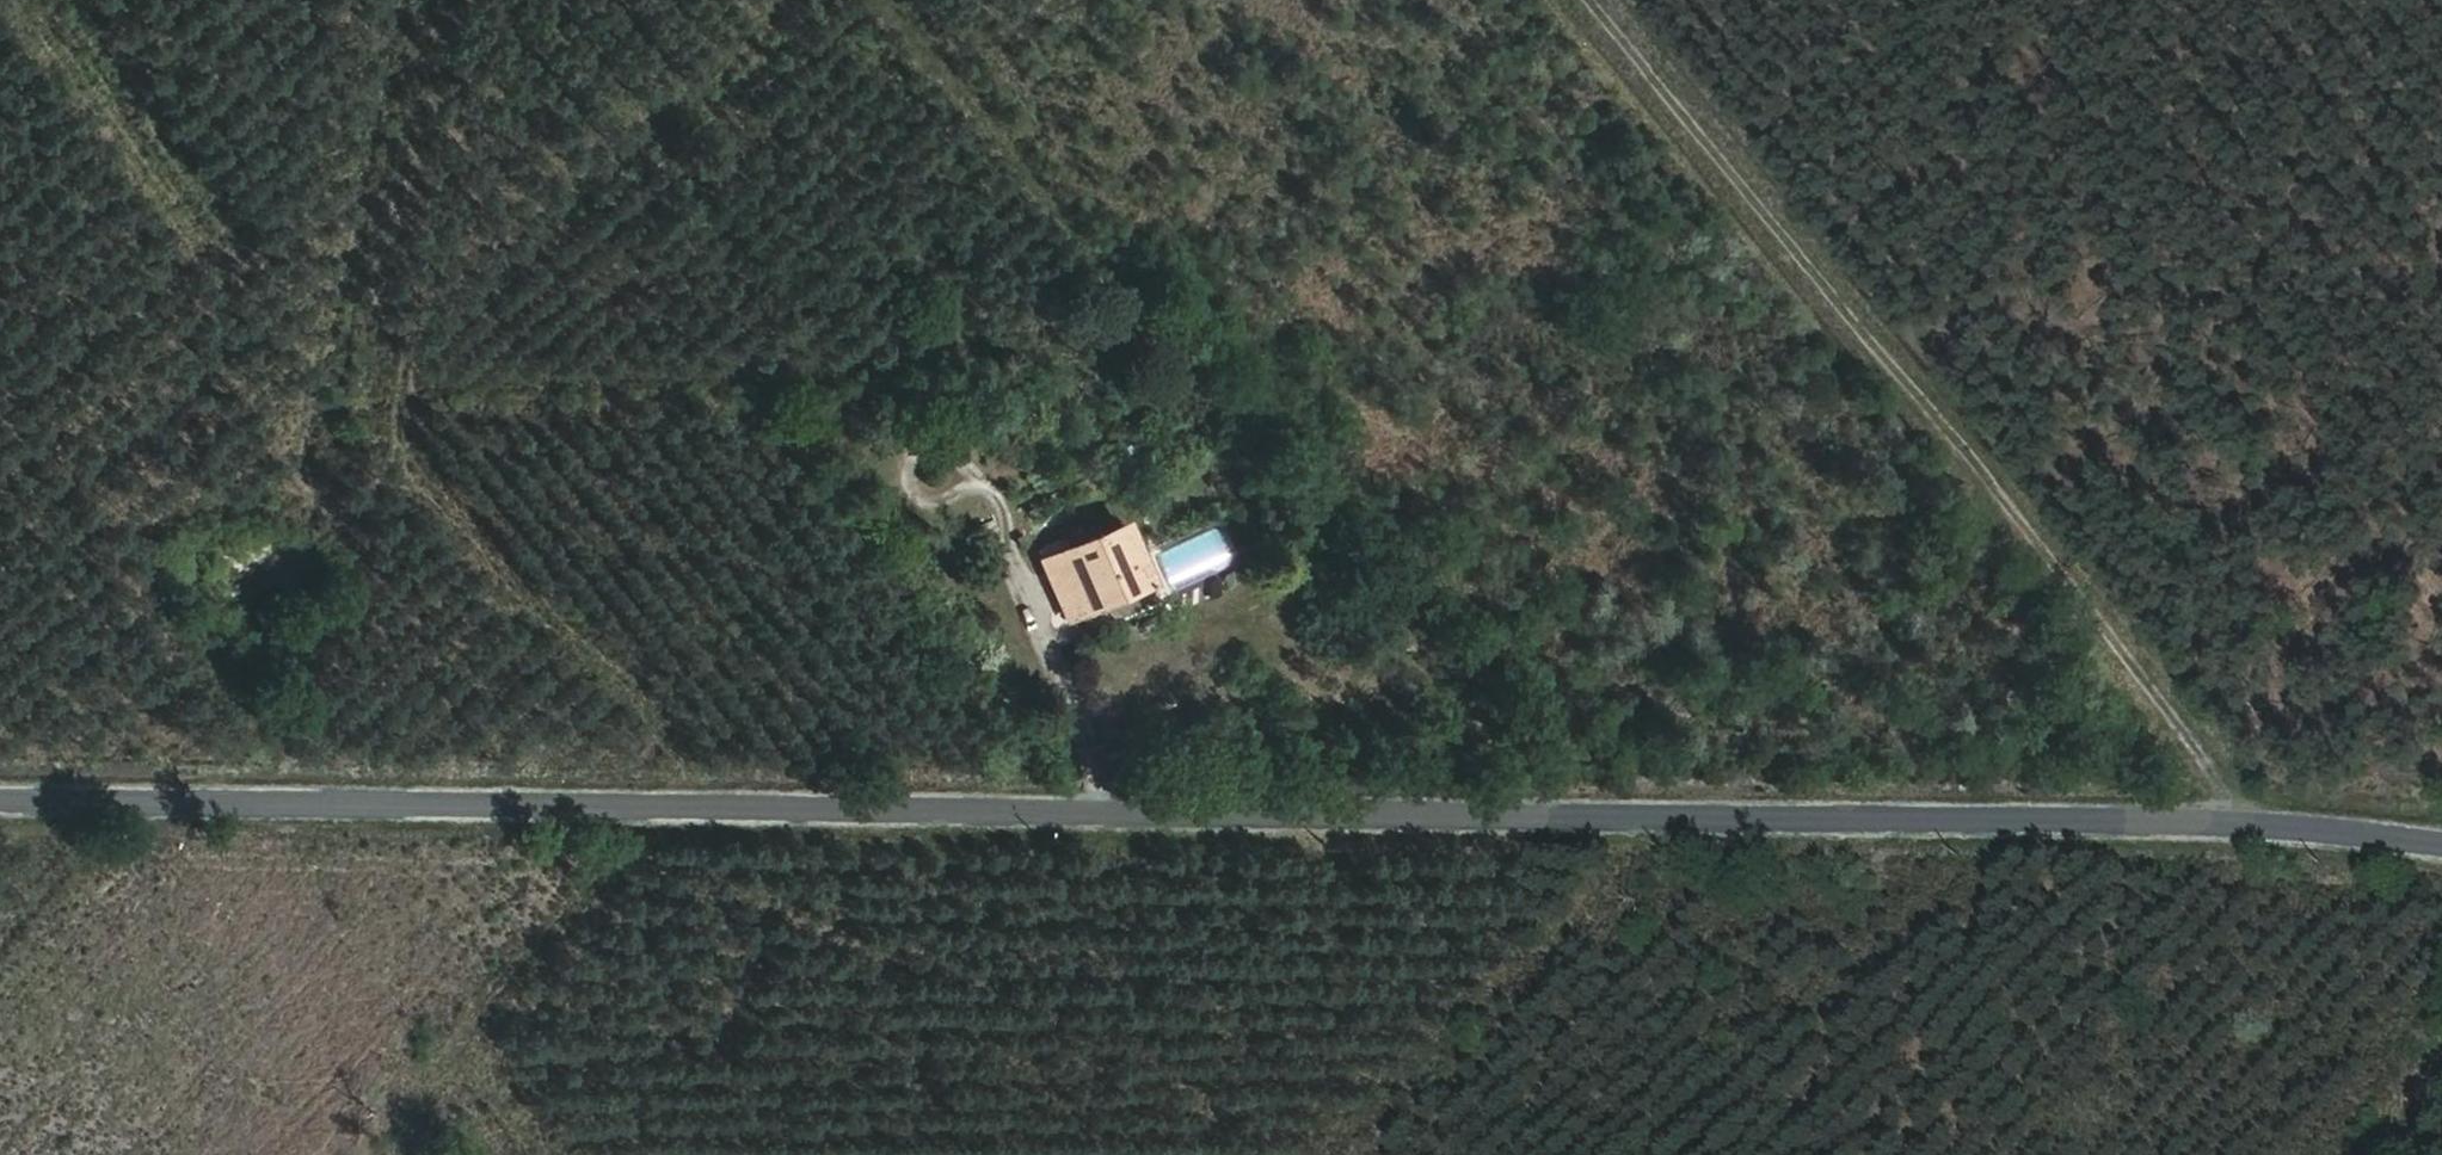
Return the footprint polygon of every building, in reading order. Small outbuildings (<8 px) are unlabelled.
[(1159,548),(1173,585),(1244,559),(1230,521),(1159,548)] [(1093,624),(1165,584),(1133,528),(1061,568),(1093,624)]
